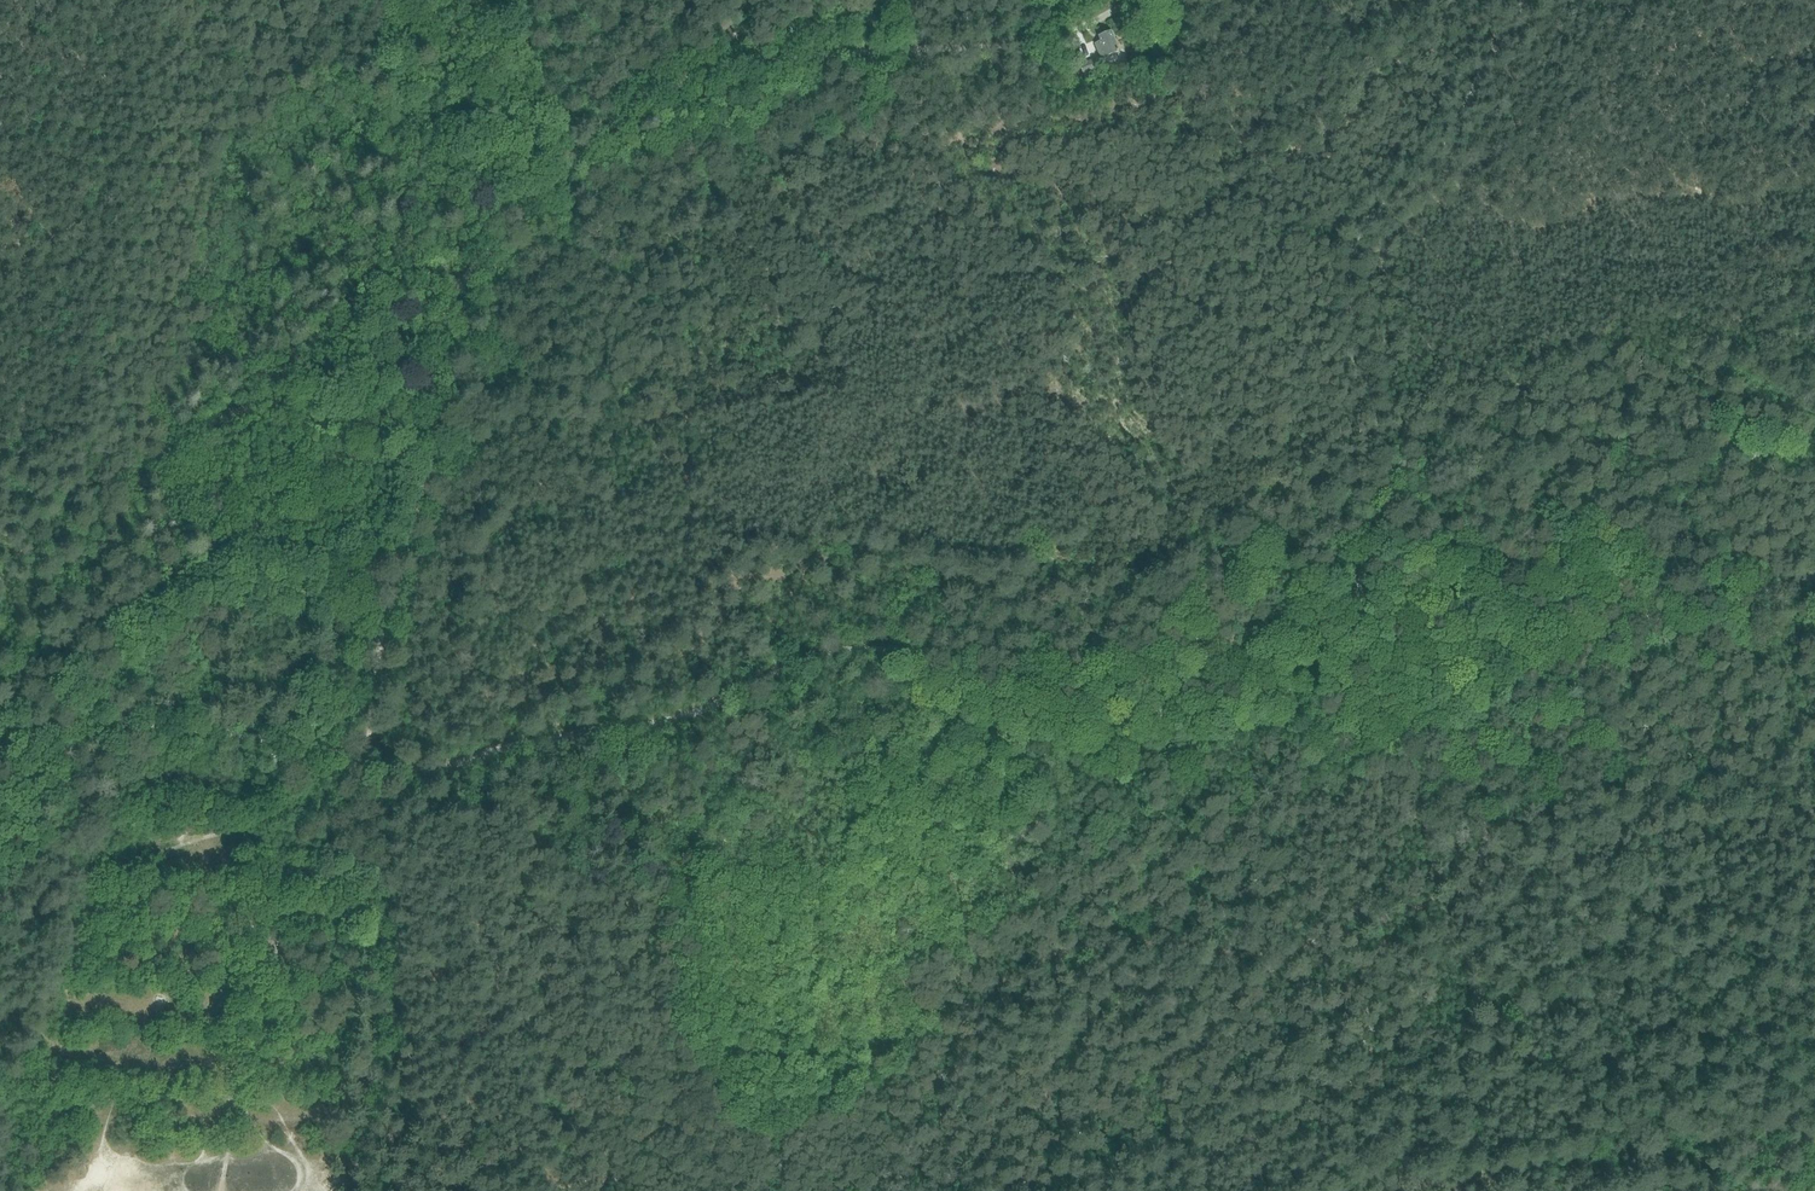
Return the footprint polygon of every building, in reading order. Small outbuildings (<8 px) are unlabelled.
[(1094,43),(1101,59),(1120,52),(1112,31),(1099,36),(1101,41),(1094,43)] [(1098,63),(1083,69),(1086,78),(1101,72),(1098,63)] [(270,953),(281,955),(282,945),(271,944),(270,953)]
